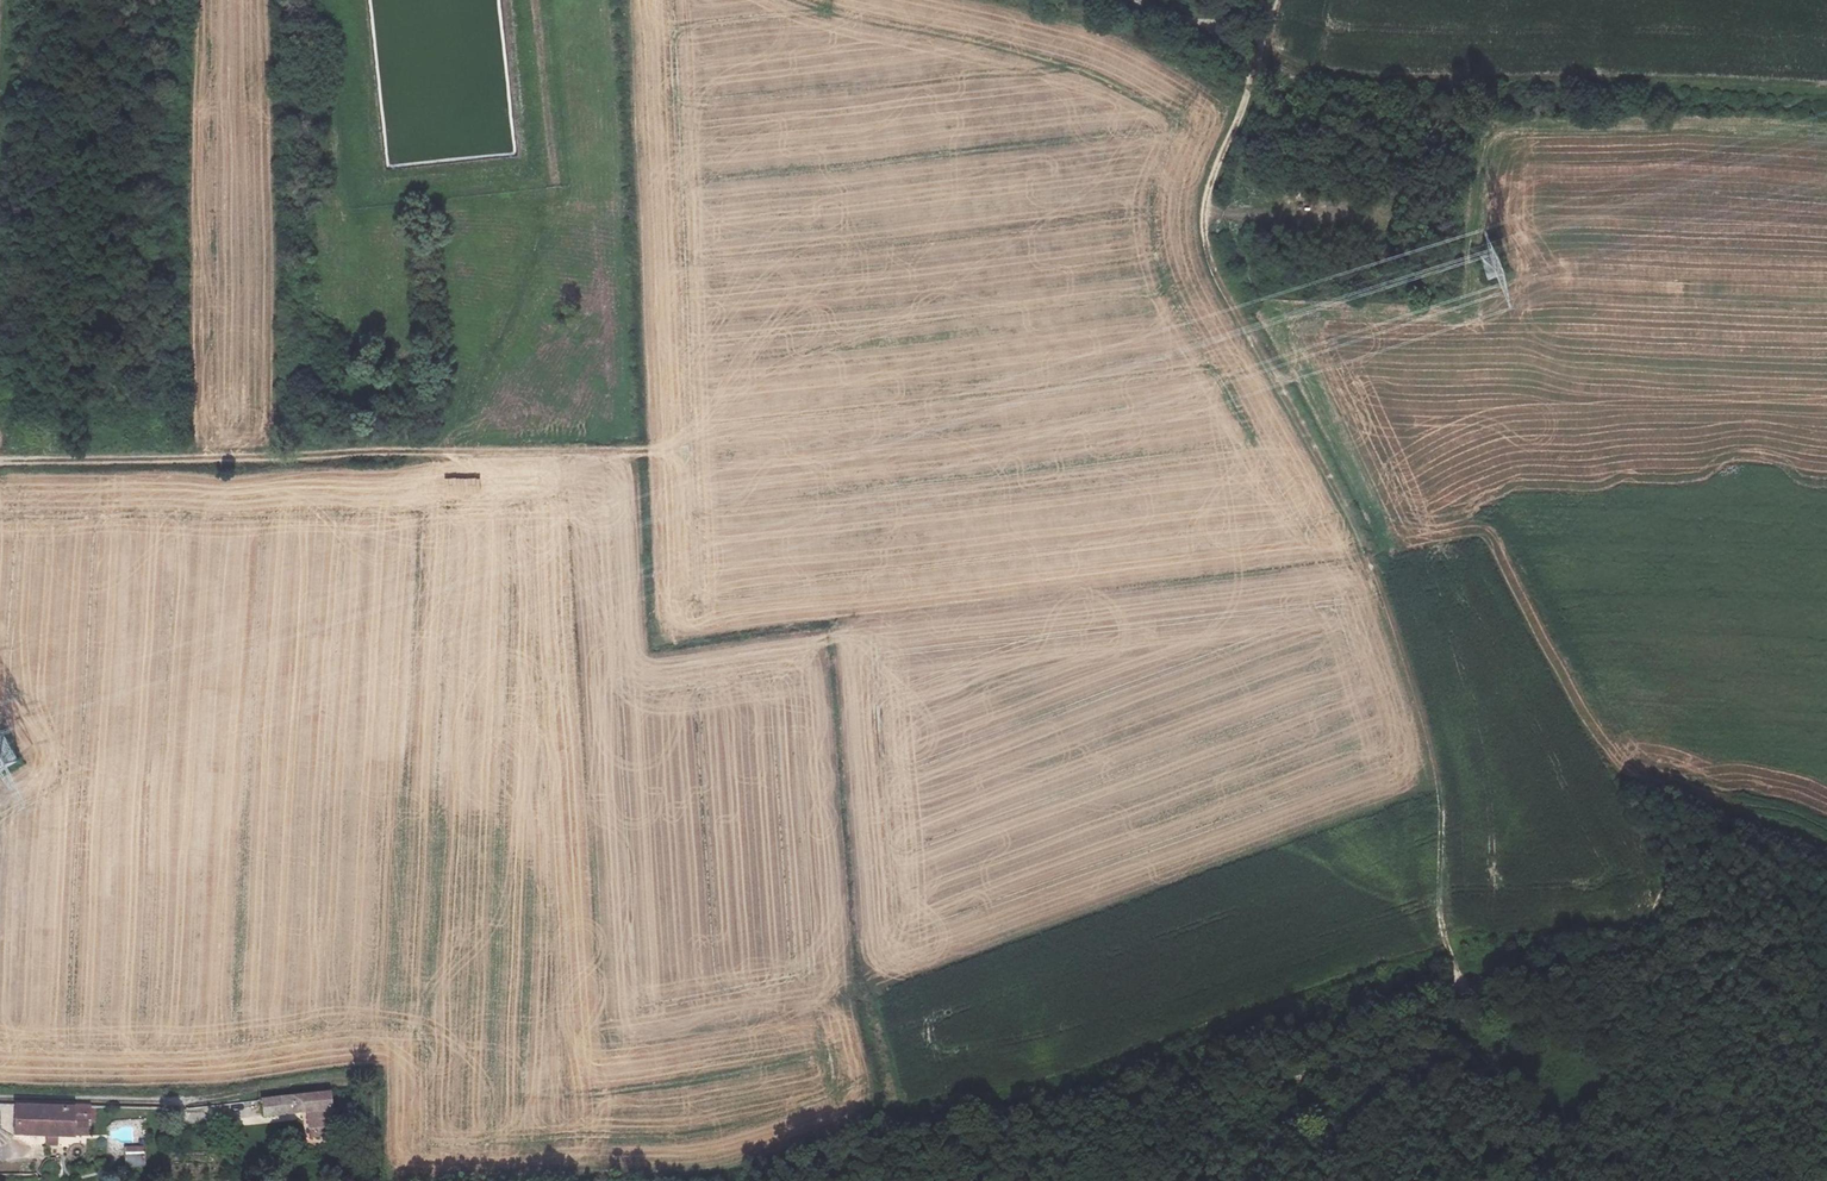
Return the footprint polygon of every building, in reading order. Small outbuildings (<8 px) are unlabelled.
[(333,1137),(327,1091),(262,1098),(264,1115),(306,1111),(308,1128),(322,1126),(324,1138),(333,1137)] [(15,1105),(14,1136),(74,1136),(74,1134),(87,1134),(87,1120),(90,1120),(89,1107),(15,1105)] [(145,1167),(145,1145),(125,1146),(126,1168),(145,1167)]
